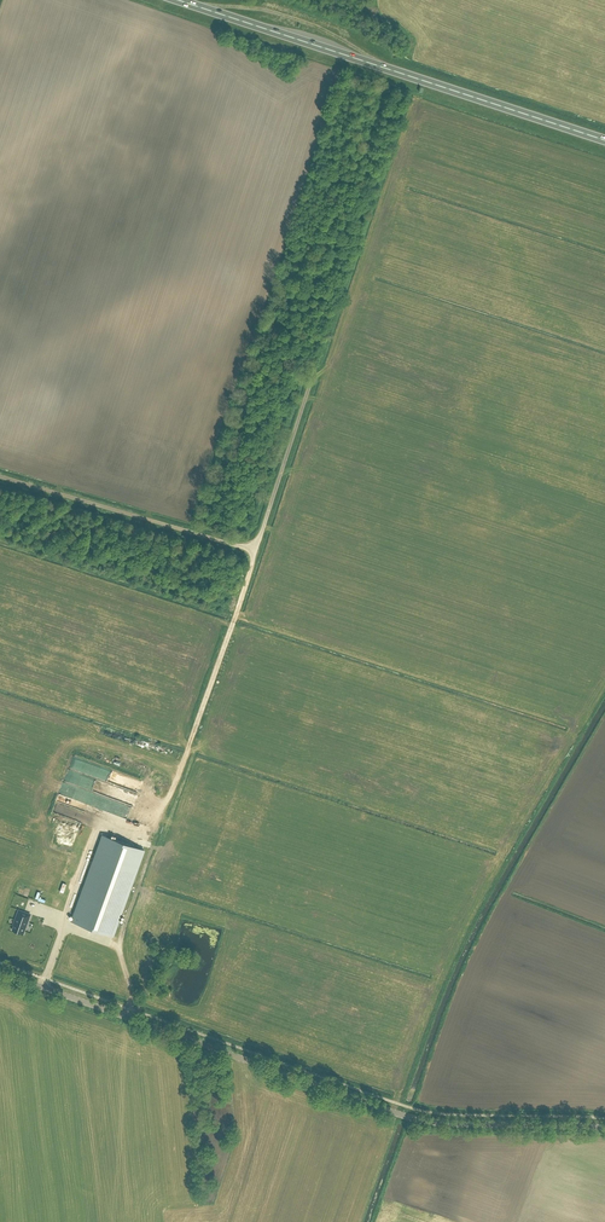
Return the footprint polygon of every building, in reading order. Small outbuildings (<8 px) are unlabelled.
[(73,917),(114,932),(144,846),(105,832),(73,917)] [(26,911),(19,908),(14,921),(15,921),(12,931),(24,935),(31,916),(25,914),(26,911)]
